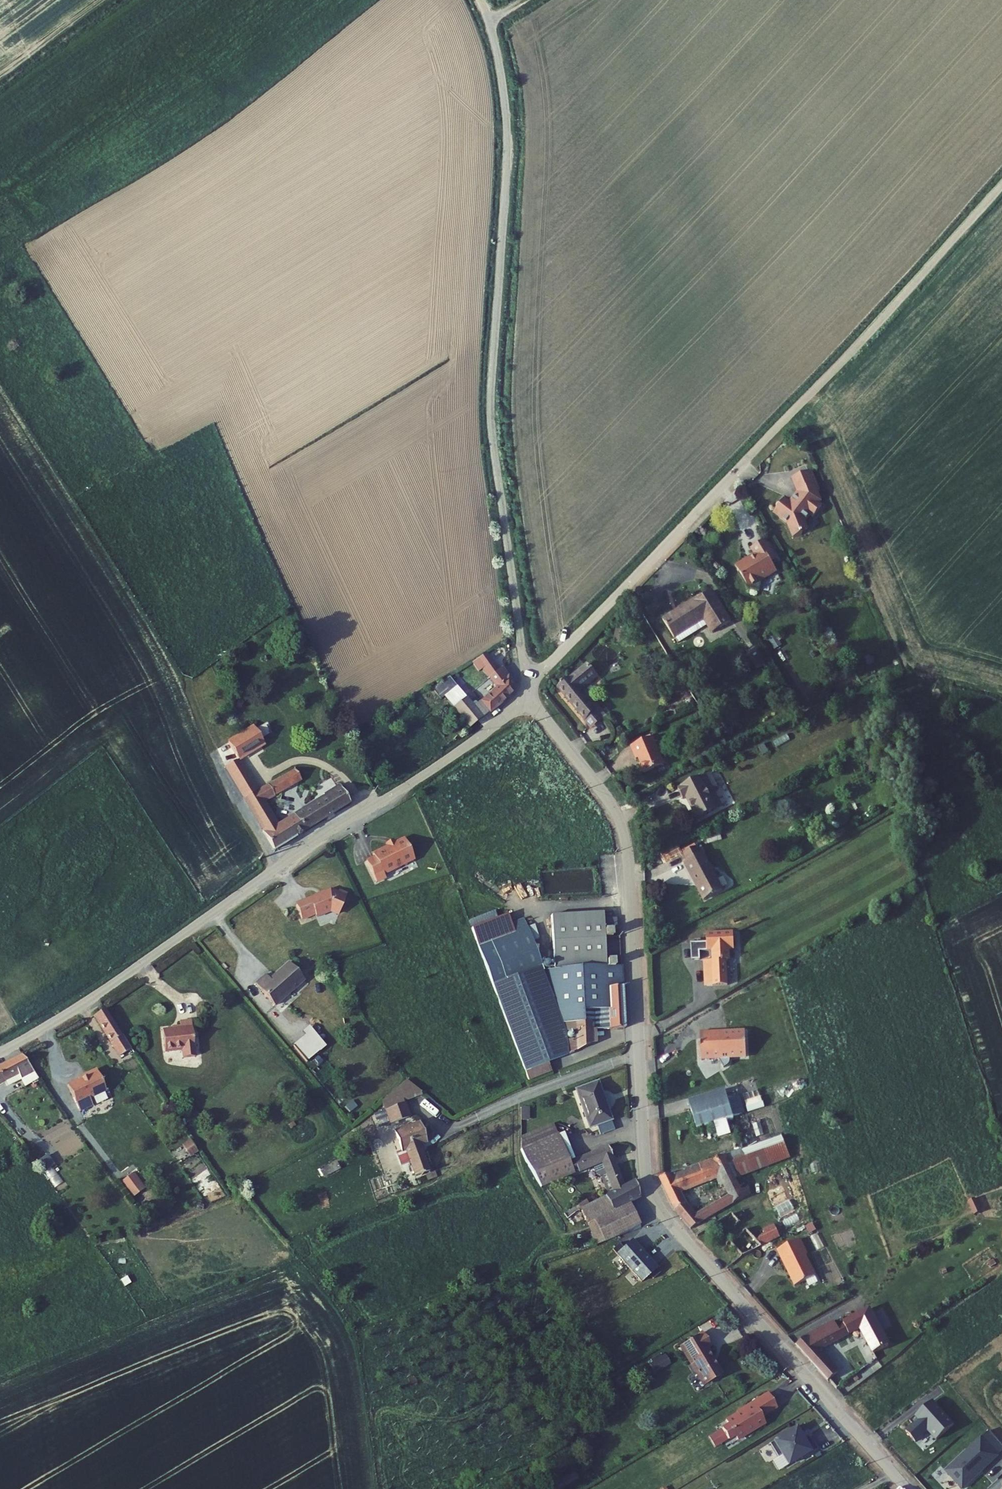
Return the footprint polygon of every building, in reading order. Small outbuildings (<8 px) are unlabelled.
[(813,471),(796,478),(802,491),(793,502),(788,498),(777,512),(791,523),(796,537),(805,534),(805,532),(811,530),(808,522),(814,515),(817,518),(826,507),(816,499),(814,494),(821,492),(813,471)] [(765,584),(780,574),(774,565),(780,562),(768,543),(755,551),(760,560),(754,564),(752,561),(738,569),(752,591),(762,594),(765,584)] [(686,617),(670,626),(681,644),(712,626),(720,639),(737,629),(719,597),(701,607),(700,606),(685,615),(686,617)] [(493,691),(481,703),(490,714),(518,686),(506,670),(501,674),(486,652),(471,661),(493,691)] [(594,670),(563,693),(588,726),(602,716),(586,695),(602,682),(594,670)] [(462,690),(451,700),(473,728),(490,714),(481,703),(476,708),(462,690)] [(588,726),(594,735),(611,723),(604,714),(602,716),(588,726)] [(643,775),(662,767),(650,739),(629,748),(635,762),(638,761),(640,766),(639,766),(643,775)] [(237,765),(228,771),(245,799),(254,794),(237,765)] [(303,787),(294,772),(269,786),(278,801),(303,787)] [(700,778),(678,790),(683,800),(688,797),(691,804),(690,805),(698,819),(717,809),(700,778)] [(254,794),(245,799),(277,855),(307,837),(298,821),(281,831),(267,808),(278,801),(269,786),(254,794)] [(344,794),(298,821),(307,837),(353,809),(344,794)] [(371,864),(381,884),(390,880),(389,876),(419,861),(409,840),(398,846),(398,847),(394,849),(393,848),(377,856),(379,859),(371,864)] [(694,860),(691,861),(699,878),(702,876),(713,897),(729,889),(710,851),(708,852),(704,845),(690,853),(694,860)] [(702,876),(699,878),(710,899),(713,897),(702,876)] [(333,891),(300,907),(306,920),(319,914),(320,917),(334,910),(343,913),(350,895),(341,892),(341,894),(333,891)] [(620,929),(625,929),(624,918),(610,918),(610,912),(560,915),(561,937),(569,937),(612,937),(611,930),(612,930),(620,929)] [(475,930),(533,1079),(558,1070),(555,1061),(583,1050),(580,989),(572,989),(569,937),(561,937),(564,971),(547,973),(526,916),(518,919),(516,914),(475,930)] [(739,946),(737,928),(711,930),(711,940),(695,941),(697,958),(705,957),(705,949),(716,948),(717,957),(708,958),(710,984),(733,982),(731,957),(735,957),(734,947),(739,946)] [(615,968),(614,968),(612,937),(569,937),(572,989),(580,989),(615,988),(614,982),(629,981),(628,967),(622,968),(622,962),(615,962),(615,968)] [(268,974),(258,983),(277,1005),(306,979),(292,962),(273,979),(268,974)] [(631,1030),(629,981),(614,982),(615,988),(580,989),(583,1050),(598,1044),(597,1031),(631,1030)] [(108,1005),(97,1012),(122,1049),(133,1042),(108,1005)] [(170,1024),(172,1044),(189,1043),(190,1051),(201,1050),(198,1015),(187,1015),(188,1022),(170,1024)] [(309,1034),(323,1049),(329,1043),(312,1024),(306,1029),(309,1034)] [(309,1034),(298,1044),(311,1059),(323,1049),(309,1034)] [(703,1038),(694,1038),(695,1058),(697,1058),(700,1063),(713,1062),(720,1069),(724,1064),(724,1063),(724,1062),(740,1061),(739,1036),(713,1037),(711,1036),(705,1040),(703,1038)] [(135,1044),(133,1042),(122,1049),(124,1052),(135,1044)] [(0,1064),(0,1082),(23,1070),(28,1076),(39,1068),(27,1051),(0,1064)] [(94,1072),(77,1080),(92,1106),(104,1099),(101,1093),(117,1083),(105,1063),(93,1070),(94,1072)] [(389,1094),(393,1104),(382,1108),(386,1119),(411,1110),(407,1099),(427,1086),(414,1072),(389,1094)] [(596,1075),(577,1081),(581,1093),(578,1094),(584,1110),(587,1108),(590,1119),(610,1112),(596,1075)] [(733,1085),(685,1102),(696,1132),(732,1119),(728,1107),(739,1103),(733,1085)] [(761,1095),(745,1100),(748,1112),(764,1106),(761,1095)] [(422,1117),(397,1126),(404,1146),(399,1148),(404,1161),(414,1157),(419,1169),(432,1165),(422,1139),(429,1137),(422,1117)] [(546,1195),(578,1176),(571,1164),(559,1131),(523,1144),(520,1161),(546,1195)] [(779,1131),(738,1147),(743,1157),(782,1141),(779,1131)] [(191,1138),(182,1142),(188,1156),(197,1151),(191,1138)] [(607,1141),(571,1164),(578,1176),(602,1162),(615,1189),(581,1209),(584,1218),(611,1205),(612,1206),(628,1199),(638,1194),(633,1176),(624,1179),(607,1141)] [(738,1147),(725,1151),(732,1164),(726,1167),(731,1175),(786,1154),(782,1141),(743,1157),(738,1147)] [(732,1164),(725,1151),(657,1178),(672,1206),(682,1202),(678,1193),(716,1175),(715,1173),(726,1167),(732,1164)] [(36,1161),(54,1187),(64,1180),(46,1154),(36,1161)] [(326,1177),(342,1169),(338,1160),(322,1168),(326,1177)] [(731,1175),(726,1167),(715,1173),(716,1175),(727,1195),(698,1212),(694,1206),(689,1209),(682,1202),(672,1206),(690,1226),(748,1192),(741,1180),(736,1184),(731,1175)] [(144,1170),(136,1175),(145,1186),(152,1181),(144,1170)] [(136,1175),(130,1179),(139,1190),(145,1186),(136,1175)] [(611,1205),(584,1218),(594,1242),(640,1226),(628,1199),(612,1206),(611,1205)] [(745,1209),(736,1214),(755,1238),(765,1233),(745,1209)] [(765,1233),(755,1238),(763,1248),(789,1235),(783,1224),(765,1233)] [(810,1255),(802,1240),(780,1251),(790,1272),(791,1271),(793,1276),(792,1278),(796,1287),(817,1277),(807,1256),(810,1255)] [(864,1314),(851,1321),(833,1332),(829,1326),(808,1339),(806,1337),(796,1346),(829,1385),(830,1384),(836,1391),(889,1353),(864,1314)] [(709,1342),(712,1340),(704,1327),(687,1338),(695,1351),(691,1353),(707,1380),(715,1375),(702,1354),(713,1348),(709,1342)] [(806,1337),(801,1332),(791,1341),(796,1346),(806,1337)] [(715,1375),(726,1368),(720,1359),(719,1359),(714,1351),(714,1350),(713,1348),(702,1354),(715,1375)] [(655,1372),(671,1364),(666,1356),(650,1364),(655,1372)] [(777,1403),(768,1389),(752,1399),(752,1400),(726,1417),(728,1421),(721,1425),(728,1436),(735,1432),(737,1436),(765,1419),(761,1412),(777,1403)] [(809,1450),(826,1440),(822,1434),(815,1438),(803,1418),(777,1434),(785,1448),(789,1445),(796,1456),(808,1448),(809,1450)]
